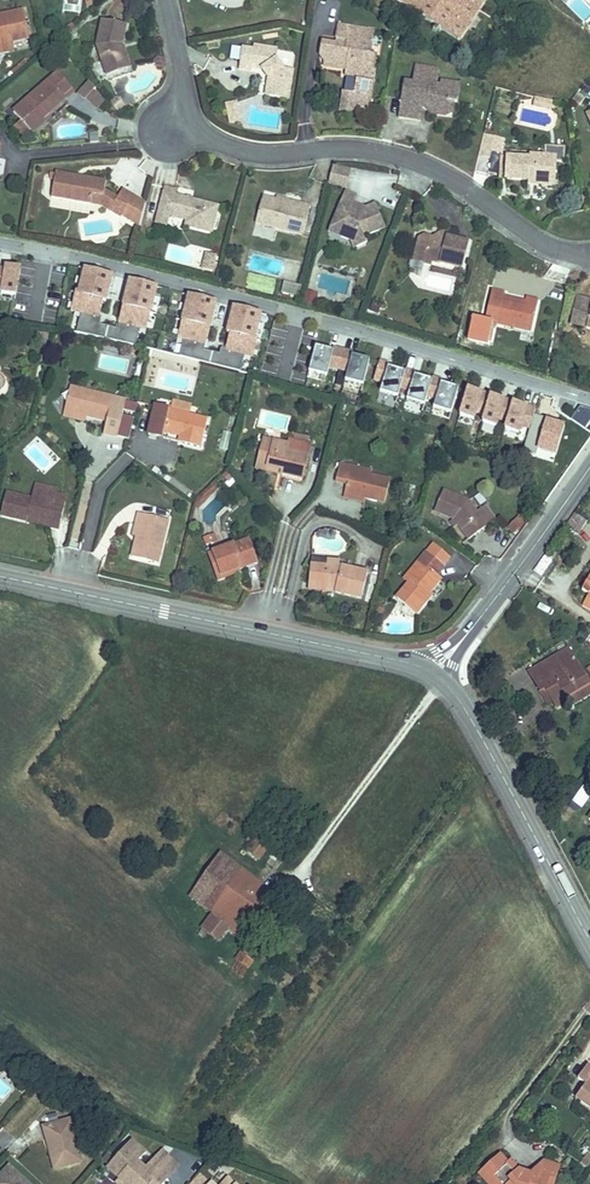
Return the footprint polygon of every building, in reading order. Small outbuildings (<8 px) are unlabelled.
[(412,12),(420,0),(394,0),(412,12)] [(458,41),(483,0),(420,0),(412,12),(458,41)] [(0,16),(0,44),(12,42),(29,38),(23,11),(0,16)] [(97,46),(105,71),(125,64),(119,47),(119,43),(122,44),(126,24),(102,19),(97,46)] [(342,92),(339,110),(370,110),(376,71),(374,70),(376,55),(371,54),(374,32),(352,29),(352,25),(338,23),(338,27),(337,26),(335,38),(346,40),(345,45),(334,43),(321,41),(319,55),(325,55),(324,61),(323,66),(345,70),(344,75),(356,77),(354,93),(342,92)] [(14,49),(12,42),(0,44),(0,53),(14,49)] [(105,71),(106,75),(130,67),(122,44),(119,43),(119,47),(125,64),(105,71)] [(242,48),(239,70),(251,71),(251,68),(262,69),(268,78),(266,96),(278,98),(278,94),(282,91),(289,92),(292,70),(282,68),(276,60),(277,49),(254,46),(253,49),(242,48)] [(11,71),(13,75),(27,63),(25,59),(11,71)] [(404,82),(398,116),(421,120),(423,106),(423,102),(433,104),(432,109),(454,112),(455,103),(457,103),(458,100),(452,99),(453,89),(439,87),(439,88),(435,88),(438,70),(415,66),(412,83),(404,82)] [(29,130),(32,133),(45,122),(42,118),(47,114),(65,98),(62,95),(71,88),(58,73),(14,112),(22,122),(29,130)] [(439,87),(453,89),(452,99),(458,100),(460,83),(441,80),(439,87)] [(78,92),(86,99),(87,98),(93,91),(96,88),(88,81),(78,92)] [(71,88),(62,95),(65,98),(66,99),(74,92),(71,88)] [(93,91),(87,98),(97,108),(104,101),(93,91)] [(278,98),(288,99),(289,92),(282,91),(278,94),(278,98)] [(572,99),(580,105),(585,99),(577,93),(572,99)] [(109,103),(117,112),(125,105),(117,97),(109,103)] [(533,106),(545,109),(547,100),(535,97),(533,106)] [(545,109),(551,110),(551,109),(554,109),(556,102),(547,100),(545,109)] [(432,114),(445,116),(454,112),(432,109),(433,104),(423,102),(423,106),(432,114)] [(226,105),(229,117),(238,115),(236,103),(226,105)] [(16,128),(23,136),(29,130),(22,122),(16,128)] [(483,134),(478,156),(490,159),(492,151),(502,154),(503,138),(483,134)] [(529,178),(555,179),(556,155),(530,154),(530,157),(507,156),(505,179),(529,181),(529,178)] [(328,183),(346,188),(350,170),(333,166),(328,183)] [(51,197),(91,204),(93,195),(103,196),(106,181),(82,177),(81,179),(77,178),(78,176),(55,172),(51,197)] [(528,185),(555,186),(555,179),(529,178),(529,181),(528,180),(528,185)] [(185,225),(211,232),(218,206),(174,195),(176,190),(165,187),(158,213),(169,215),(187,220),(185,225)] [(122,217),(132,222),(136,216),(126,210),(134,196),(123,189),(109,211),(121,218),(122,217)] [(102,206),(109,211),(117,198),(105,190),(103,196),(93,195),(91,204),(102,206)] [(346,191),(334,221),(345,225),(341,237),(351,241),(354,248),(367,242),(364,237),(384,228),(374,205),(360,211),(351,207),(356,195),(346,191)] [(132,222),(139,227),(146,203),(134,196),(126,210),(136,216),(132,222)] [(256,223),(302,235),(310,206),(299,203),(298,206),(276,200),(263,197),(256,223)] [(276,197),(276,200),(298,206),(299,203),(276,197)] [(156,223),(166,226),(169,215),(158,213),(156,223)] [(329,232),(341,237),(345,225),(334,221),(329,232)] [(272,239),(274,229),(254,225),(252,235),(272,239)] [(433,238),(444,241),(446,237),(443,230),(433,238)] [(418,239),(413,256),(462,269),(469,243),(446,237),(444,241),(424,235),(418,239)] [(204,261),(202,269),(212,272),(217,256),(210,254),(208,261),(206,262),(204,261)] [(412,260),(431,265),(432,261),(413,256),(412,260)] [(22,317),(57,323),(67,266),(32,260),(22,317)] [(20,268),(6,265),(5,269),(0,268),(0,288),(2,289),(1,293),(15,296),(20,268)] [(105,301),(112,275),(85,268),(82,278),(76,277),(75,283),(81,285),(78,294),(103,300),(102,301),(105,301)] [(159,305),(160,298),(154,297),(157,287),(130,280),(123,305),(150,312),(153,303),(159,305)] [(281,292),(299,297),(301,286),(284,282),(281,292)] [(485,321),(531,332),(537,304),(525,302),(504,297),(504,293),(492,290),(485,321)] [(98,317),(102,301),(103,300),(78,294),(75,293),(73,304),(69,303),(67,307),(71,308),(71,311),(75,312),(75,311),(98,317)] [(303,303),(314,306),(317,297),(306,294),(303,303)] [(210,327),(216,302),(189,295),(186,305),(180,303),(179,310),(185,311),(182,320),(210,327)] [(589,329),(589,299),(577,296),(572,315),(588,319),(586,328),(589,329)] [(369,310),(378,314),(381,305),(373,302),(369,310)] [(148,323),(150,312),(123,305),(119,322),(146,329),(147,327),(152,329),(154,324),(148,323)] [(262,331),(264,325),(258,323),(261,314),(234,307),(227,333),(230,333),(254,339),(257,330),(262,331)] [(105,339),(108,326),(100,324),(101,317),(98,317),(75,311),(75,312),(74,316),(80,318),(76,332),(105,339)] [(570,324),(586,328),(588,319),(572,315),(570,324)] [(205,345),(210,327),(182,320),(180,331),(174,329),(172,334),(178,335),(178,338),(205,345)] [(135,346),(139,333),(145,334),(146,329),(119,322),(117,329),(108,326),(105,339),(135,346)] [(226,350),(250,356),(253,357),(253,355),(256,356),(258,351),(254,351),(257,340),(254,339),(230,333),(226,350)] [(210,364),(213,352),(204,350),(205,345),(178,338),(177,342),(182,344),(179,356),(210,364)] [(338,370),(343,351),(333,348),(332,351),(315,346),(309,372),(326,376),(329,368),(338,370)] [(250,356),(226,350),(221,348),(219,354),(213,352),(210,364),(240,371),(243,359),(249,361),(250,356)] [(363,386),(369,360),(352,356),(353,353),(343,351),(338,370),(347,372),(345,381),(363,386)] [(400,388),(405,372),(388,367),(389,364),(379,361),(374,380),(382,383),(380,391),(397,397),(400,388)] [(427,396),(432,380),(415,375),(415,372),(406,369),(405,372),(400,388),(409,391),(406,400),(424,405),(427,396)] [(450,413),(458,388),(441,383),(442,380),(432,378),(432,380),(427,396),(436,399),(433,408),(450,413)] [(66,403),(64,411),(83,415),(106,421),(103,434),(117,437),(117,436),(128,439),(133,418),(122,415),(126,400),(70,386),(69,391),(62,396),(66,403)] [(485,415),(491,395),(468,388),(460,415),(473,420),(476,412),(485,415)] [(507,422),(513,402),(491,395),(485,415),(482,422),(496,426),(498,419),(507,422)] [(124,410),(135,412),(137,404),(126,401),(124,410)] [(170,410),(190,415),(192,406),(172,401),(170,410)] [(529,429),(535,409),(513,402),(507,422),(505,429),(518,433),(521,426),(529,429)] [(155,406),(148,434),(157,436),(164,432),(180,436),(183,437),(182,443),(200,447),(201,441),(202,441),(208,419),(190,415),(155,406)] [(589,422),(589,409),(580,406),(570,420),(585,430),(589,422)] [(63,415),(82,420),(83,415),(64,411),(63,415)] [(219,449),(228,451),(232,434),(223,431),(219,449)] [(292,434),(290,441),(305,445),(307,437),(292,434)] [(281,474),(302,479),(310,446),(305,445),(290,441),(289,441),(288,445),(264,439),(259,457),(269,460),(267,467),(278,470),(278,466),(283,467),(281,474)] [(256,468),(281,474),(283,467),(278,466),(278,470),(267,467),(269,460),(259,457),(256,468)] [(365,497),(385,502),(390,480),(370,475),(351,470),(352,466),(340,463),(336,481),(346,484),(344,492),(365,497)] [(351,470),(370,475),(371,471),(352,466),(351,470)] [(228,471),(223,476),(228,481),(226,483),(229,487),(237,480),(228,471)] [(27,516),(60,523),(65,502),(54,499),(55,493),(56,489),(35,484),(31,499),(6,493),(1,515),(26,521),(27,516)] [(443,491),(434,511),(454,519),(458,525),(469,540),(495,521),(484,506),(476,512),(468,501),(443,491)] [(343,496),(364,501),(365,497),(344,492),(343,496)] [(54,499),(65,502),(67,496),(55,493),(54,499)] [(132,557),(158,564),(168,521),(138,513),(136,523),(140,525),(132,557)] [(587,522),(574,513),(564,526),(578,536),(587,522)] [(26,521),(59,528),(60,523),(27,516),(26,521)] [(516,519),(522,525),(525,522),(519,517),(516,519)] [(508,529),(513,534),(522,525),(516,519),(508,529)] [(212,544),(217,541),(215,534),(209,536),(212,544)] [(206,546),(212,544),(209,536),(204,538),(206,546)] [(249,539),(212,552),(220,576),(239,569),(258,563),(249,539)] [(208,554),(218,581),(241,573),(239,569),(220,576),(212,552),(208,554)] [(408,583),(396,598),(416,614),(429,598),(426,595),(428,593),(429,594),(441,579),(437,575),(444,566),(427,552),(420,561),(424,565),(408,583)] [(544,555),(533,571),(546,580),(557,564),(544,555)] [(311,565),(309,582),(322,587),(331,586),(336,587),(335,592),(361,599),(367,573),(339,567),(339,562),(327,560),(326,566),(311,565)] [(404,580),(408,583),(424,565),(420,561),(404,580)] [(582,590),(589,594),(583,605),(589,609),(589,575),(582,590)] [(308,590),(335,592),(336,587),(331,586),(322,587),(309,582),(308,590)] [(376,612),(382,614),(384,605),(379,603),(376,612)] [(568,650),(529,672),(547,702),(552,699),(557,707),(568,700),(571,706),(589,694),(589,687),(568,650)] [(246,850),(259,860),(267,850),(255,840),(246,850)] [(211,912),(240,871),(218,855),(189,897),(211,912)] [(227,928),(240,937),(271,893),(240,871),(211,912),(213,914),(201,930),(206,933),(218,942),(227,928)] [(198,935),(202,938),(206,933),(201,930),(198,935)] [(236,960),(247,968),(252,961),(241,953),(236,960)] [(589,1108),(589,1067),(587,1065),(578,1079),(586,1084),(576,1098),(577,1099),(580,1101),(589,1108)] [(50,1153),(54,1169),(82,1162),(71,1119),(43,1127),(47,1140),(50,1139),(53,1152),(50,1153)] [(119,1179),(125,1183),(156,1183),(158,1181),(161,1183),(162,1183),(179,1166),(163,1151),(146,1170),(137,1161),(144,1153),(132,1142),(108,1169),(119,1179)] [(102,1159),(107,1164),(114,1157),(108,1152),(102,1159)] [(588,1168),(589,1166),(589,1155),(588,1153),(580,1163),(588,1168)] [(547,1181),(553,1183),(559,1166),(544,1161),(531,1174),(530,1178),(525,1177),(519,1170),(510,1161),(508,1163),(500,1155),(492,1162),(496,1165),(486,1174),(494,1183),(547,1183),(547,1181)] [(488,1183),(494,1183),(486,1174),(496,1165),(492,1162),(479,1174),(488,1183)] [(9,1166),(0,1176),(0,1183),(28,1183),(9,1166)] [(525,1177),(530,1178),(531,1174),(519,1170),(525,1177)] [(211,1182),(201,1173),(190,1183),(210,1183),(211,1182)]
